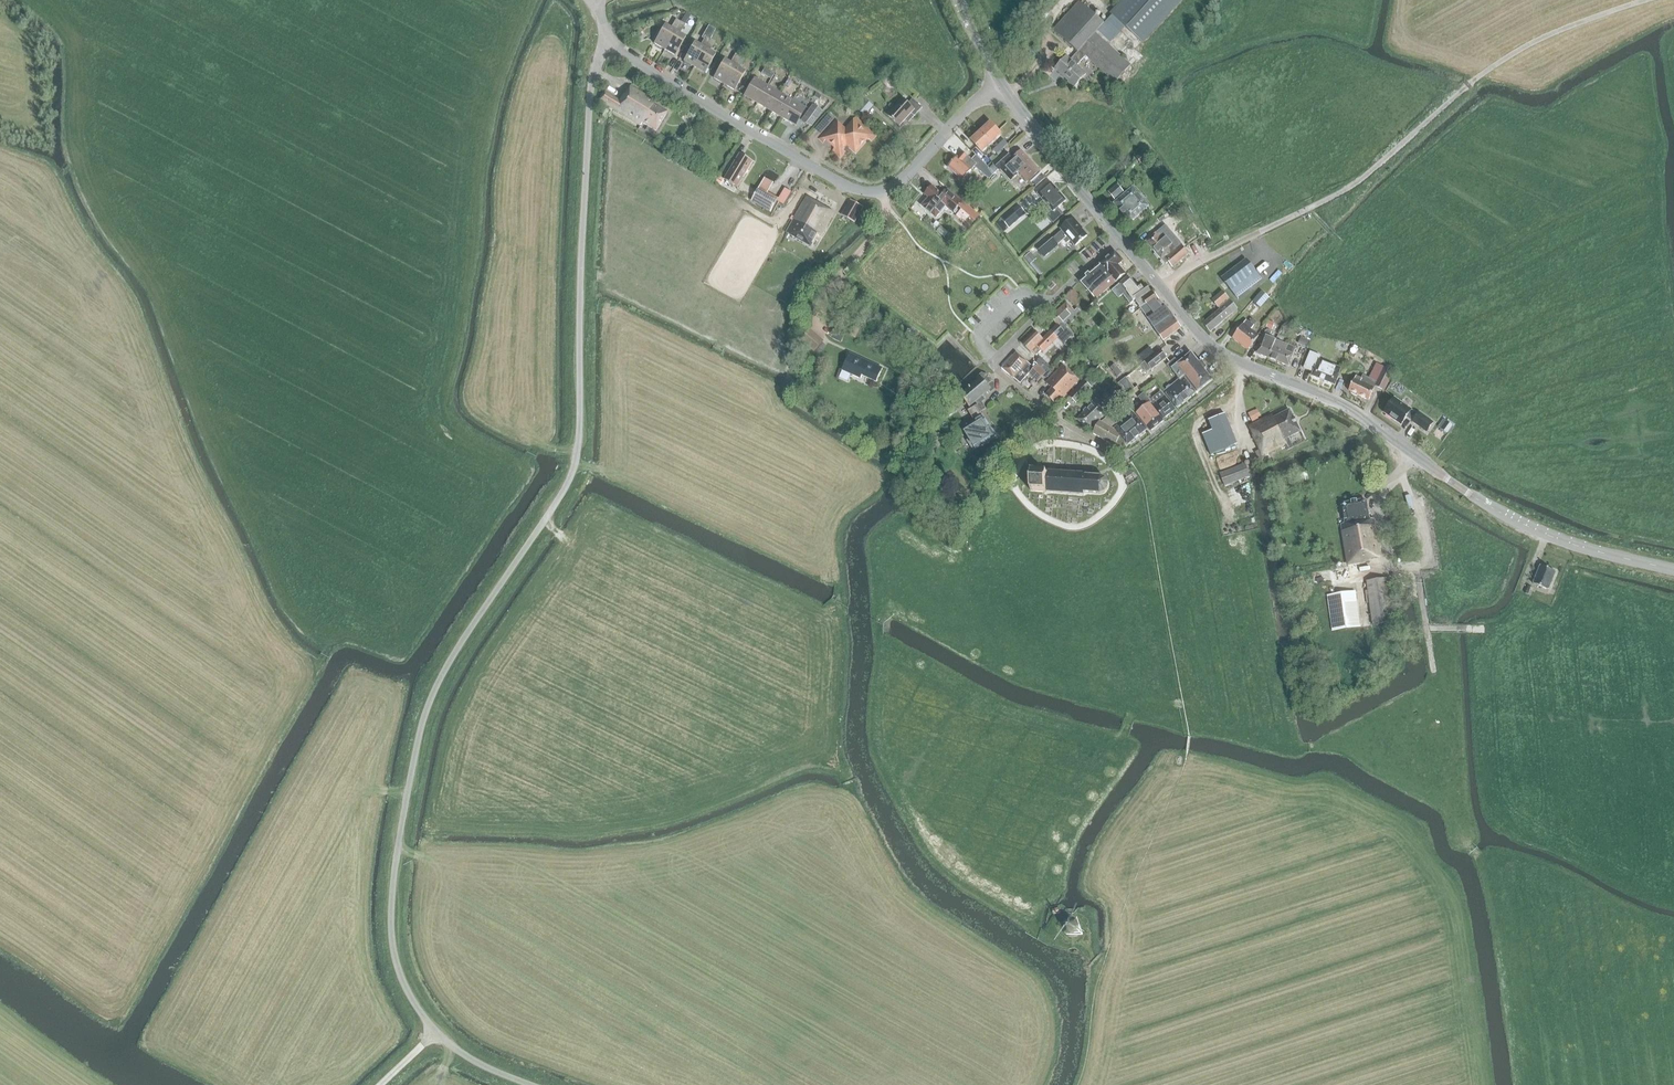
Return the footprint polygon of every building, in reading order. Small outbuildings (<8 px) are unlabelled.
[(1103,25),(1078,3),(1052,31),(1076,53),(1070,61),(1066,57),(1055,71),(1069,83),(1068,84),(1074,89),(1086,75),(1077,67),(1085,57),(1115,83),(1130,66),(1108,46),(1125,27),(1141,42),(1179,0),(1125,0),(1103,25)] [(664,49),(680,22),(676,19),(670,29),(664,25),(654,43),(664,49)] [(679,34),(685,25),(680,22),(664,49),(675,55),(685,37),(679,34)] [(694,67),(710,39),(715,30),(708,26),(701,38),(703,40),(700,46),(694,43),(683,60),(694,67)] [(714,42),(710,39),(694,67),(704,73),(715,55),(709,52),(714,42)] [(724,84),(739,57),(735,54),(729,63),(724,60),(713,78),(724,84)] [(739,57),(724,84),(734,90),(744,72),(739,69),(744,60),(739,57)] [(761,73),(771,79),(774,74),(764,69),(761,73)] [(757,103),(767,86),(754,78),(744,96),(757,103)] [(655,102),(630,86),(625,93),(624,92),(619,100),(604,91),(599,100),(640,125),(641,123),(655,131),(667,112),(653,104),(655,102)] [(769,110),(779,93),(767,86),(757,103),(769,110)] [(782,118),(792,100),(779,93),(769,110),(782,118)] [(864,101),(860,97),(853,106),(864,116),(873,106),(866,99),(864,101)] [(908,104),(902,99),(887,115),(899,126),(909,115),(912,118),(922,108),(912,99),(908,104)] [(792,100),(782,118),(795,125),(805,108),(792,100)] [(820,111),(814,107),(803,122),(809,126),(820,111)] [(875,135),(857,119),(846,132),(834,122),(820,138),(823,142),(827,138),(836,146),(833,150),(840,156),(844,152),(840,149),(846,142),(855,150),(867,136),(871,140),(875,135)] [(980,132),(991,144),(1001,134),(990,122),(980,132)] [(991,144),(980,132),(970,141),(982,153),(991,144)] [(1000,143),(995,148),(999,152),(1008,144),(1004,140),(1000,143)] [(676,152),(682,156),(687,148),(681,144),(676,152)] [(1040,171),(1021,151),(1013,159),(1006,151),(992,164),(993,165),(988,169),(992,175),(998,170),(999,171),(1000,170),(1010,182),(1018,175),(1017,174),(1019,172),(1028,182),(1031,179),(1031,180),(1040,171)] [(1141,163),(1149,157),(1144,151),(1136,158),(1141,163)] [(976,164),(963,152),(958,158),(956,157),(954,159),(947,166),(962,180),(971,170),(976,164)] [(737,186),(753,161),(740,153),(730,169),(731,169),(725,179),(737,186)] [(982,172),(986,167),(981,162),(976,167),(982,172)] [(721,185),(724,179),(718,175),(714,181),(721,185)] [(1053,212),(1066,200),(1051,183),(1038,194),(1044,201),(1040,204),(1047,211),(1050,208),(1053,212)] [(1115,201),(1124,192),(1117,184),(1108,192),(1115,201)] [(945,205),(953,212),(958,206),(961,203),(946,190),(942,195),(932,186),(925,195),(929,198),(927,200),(926,199),(921,205),(935,217),(945,205)] [(770,212),(776,201),(778,199),(759,187),(751,201),(770,212)] [(784,188),(778,199),(776,201),(783,205),(791,192),(784,188)] [(1149,206),(1133,188),(1114,204),(1115,205),(1121,211),(1120,211),(1124,215),(1130,221),(1130,222),(1130,223),(1149,206)] [(820,235),(833,212),(806,197),(786,233),(810,247),(818,234),(820,235)] [(854,223),(863,207),(851,200),(842,216),(854,223)] [(973,222),(979,215),(963,201),(961,203),(958,206),(961,209),(955,216),(964,223),(969,218),(973,222)] [(974,209),(978,205),(973,201),(969,205),(974,209)] [(1009,229),(1026,214),(1018,204),(1000,219),(1009,229)] [(1080,226),(1073,218),(1060,229),(1062,230),(1052,239),(1048,234),(1034,246),(1044,257),(1057,245),(1063,239),(1067,243),(1070,240),(1075,246),(1087,235),(1079,227),(1080,226)] [(951,230),(949,233),(941,227),(937,231),(951,242),(957,235),(951,230)] [(1166,238),(1164,234),(1160,230),(1147,242),(1160,258),(1173,246),(1170,243),(1175,239),(1171,234),(1166,238)] [(1173,246),(1160,258),(1166,265),(1168,262),(1173,267),(1189,254),(1182,245),(1176,250),(1173,246)] [(1099,264),(1116,282),(1125,274),(1117,265),(1123,260),(1114,251),(1107,257),(1099,264)] [(1030,253),(1025,257),(1030,264),(1035,260),(1030,253)] [(1262,266),(1252,253),(1245,259),(1246,260),(1243,262),(1241,258),(1234,263),(1237,267),(1221,279),(1235,296),(1260,277),(1256,272),(1262,266)] [(1095,299),(1116,282),(1099,264),(1080,281),(1092,295),(1082,304),(1086,309),(1096,300),(1095,299)] [(1142,300),(1151,293),(1145,284),(1137,289),(1128,277),(1112,291),(1118,299),(1122,295),(1129,304),(1134,300),(1140,308),(1145,304),(1142,300)] [(1072,291),(1067,296),(1074,303),(1079,299),(1072,291)] [(1237,309),(1231,301),(1223,292),(1213,301),(1218,308),(1218,307),(1220,310),(1203,324),(1210,332),(1237,309)] [(1145,304),(1140,308),(1163,341),(1181,327),(1173,317),(1174,317),(1164,305),(1163,305),(1158,300),(1159,300),(1152,293),(1151,293),(1142,300),(1145,304)] [(1261,294),(1246,310),(1254,317),(1269,301),(1261,294)] [(1058,338),(1057,338),(1063,344),(1073,335),(1066,327),(1081,313),(1077,308),(1074,311),(1067,303),(1051,318),(1058,326),(1052,332),(1056,336),(1058,338)] [(1254,326),(1256,323),(1252,319),(1249,323),(1246,321),(1232,339),(1247,351),(1258,336),(1251,330),(1254,327),(1254,326)] [(1272,330),(1274,323),(1268,321),(1266,327),(1272,330)] [(814,352),(824,341),(810,328),(800,340),(814,352)] [(1303,329),(1301,333),(1313,337),(1314,333),(1303,329)] [(1268,358),(1275,340),(1269,338),(1272,332),(1267,330),(1265,332),(1256,353),(1268,358)] [(1056,336),(1052,332),(1051,331),(1043,339),(1035,331),(1022,344),(1030,352),(1032,351),(1036,355),(1041,350),(1043,352),(1057,338),(1058,338),(1056,336)] [(1303,338),(1300,345),(1306,347),(1309,341),(1303,338)] [(1275,340),(1268,358),(1288,366),(1295,348),(1275,340)] [(1070,356),(1075,350),(1072,347),(1067,352),(1070,356)] [(1159,350),(1141,365),(1146,372),(1150,369),(1151,370),(1167,357),(1161,349),(1159,350)] [(1312,374),(1311,376),(1335,385),(1338,376),(1338,375),(1341,368),(1319,359),(1320,356),(1310,352),(1303,368),(1313,372),(1312,374)] [(1034,368),(1031,366),(1016,353),(1002,368),(1020,383),(1029,373),(1034,368)] [(1179,379),(1183,377),(1185,375),(1198,391),(1212,380),(1204,370),(1207,368),(1201,361),(1199,363),(1191,353),(1178,363),(1175,359),(1169,363),(1173,368),(1171,370),(1179,379)] [(876,382),(882,368),(849,354),(842,370),(860,379),(862,376),(876,382)] [(1041,358),(1036,363),(1046,372),(1051,367),(1041,358)] [(1046,373),(1040,367),(1035,362),(1031,366),(1034,368),(1029,373),(1038,381),(1046,373)] [(1062,398),(1079,380),(1063,365),(1046,383),(1052,388),(1045,394),(1055,404),(1061,397),(1062,398)] [(1384,391),(1394,372),(1385,368),(1377,383),(1363,375),(1361,379),(1356,376),(1354,379),(1349,391),(1351,392),(1351,393),(1356,396),(1357,395),(1368,401),(1375,386),(1384,391)] [(978,405),(981,402),(984,399),(981,396),(989,390),(990,392),(994,389),(993,382),(991,382),(988,379),(989,377),(982,374),(978,377),(980,379),(960,396),(969,406),(975,402),(978,405)] [(1127,377),(1119,383),(1129,395),(1137,390),(1127,377)] [(1183,377),(1179,379),(1171,386),(1169,385),(1166,388),(1166,390),(1164,392),(1177,408),(1196,393),(1183,377)] [(1076,403),(1091,387),(1084,381),(1069,397),(1076,403)] [(1164,419),(1175,410),(1160,392),(1152,398),(1156,403),(1153,406),(1164,419)] [(897,413),(904,403),(897,398),(889,407),(897,413)] [(1098,420),(1108,411),(1096,398),(1083,410),(1085,412),(1077,419),(1088,429),(1092,425),(1093,426),(1098,420)] [(1384,413),(1401,425),(1406,417),(1411,421),(1411,422),(1427,433),(1434,423),(1418,411),(1417,414),(1394,398),(1384,413)] [(945,418),(957,410),(953,402),(940,411),(945,418)] [(978,405),(976,406),(968,411),(975,422),(963,429),(976,449),(996,437),(996,436),(993,431),(992,431),(983,417),(980,412),(985,408),(981,402),(978,405)] [(1150,432),(1163,422),(1149,405),(1137,415),(1150,432)] [(1251,422),(1257,419),(1257,418),(1254,412),(1253,411),(1247,414),(1251,422)] [(1293,420),(1289,411),(1272,419),(1271,416),(1248,428),(1252,436),(1251,437),(1258,451),(1254,452),(1260,464),(1267,460),(1265,456),(1284,446),(1286,451),(1293,448),(1288,438),(1300,432),(1295,424),(1296,423),(1294,419),(1293,420)] [(1119,432),(1123,441),(1127,446),(1135,440),(1139,437),(1147,431),(1134,414),(1118,427),(1109,417),(1102,423),(1119,432)] [(1228,415),(1210,421),(1214,431),(1203,435),(1212,457),(1240,446),(1228,415)] [(1447,433),(1452,425),(1444,419),(1438,427),(1447,433)] [(1102,423),(1098,420),(1093,426),(1095,428),(1092,433),(1114,446),(1115,445),(1119,448),(1123,441),(1119,432),(1102,423)] [(1224,486),(1249,476),(1244,463),(1219,473),(1224,486)] [(1127,478),(1133,474),(1129,466),(1122,470),(1127,478)] [(1086,474),(1047,471),(1047,473),(1032,472),(1030,490),(1046,491),(1046,492),(1084,495),(1084,493),(1099,494),(1104,493),(1105,492),(1107,489),(1107,488),(1108,484),(1108,483),(1106,479),(1105,478),(1101,477),(1100,477),(1086,476),(1086,474)] [(1366,503),(1364,501),(1356,502),(1356,501),(1351,502),(1352,503),(1344,504),(1342,506),(1342,507),(1345,524),(1341,525),(1347,565),(1370,561),(1370,560),(1380,558),(1373,519),(1369,520),(1366,503)] [(1548,590),(1555,571),(1540,565),(1533,584),(1548,590)] [(1372,626),(1391,623),(1386,579),(1366,582),(1372,626)] [(1327,596),(1332,632),(1360,628),(1355,592),(1327,596)] [(1077,936),(1082,932),(1082,925),(1077,920),(1071,920),(1066,925),(1066,931),(1070,936),(1077,936)]
